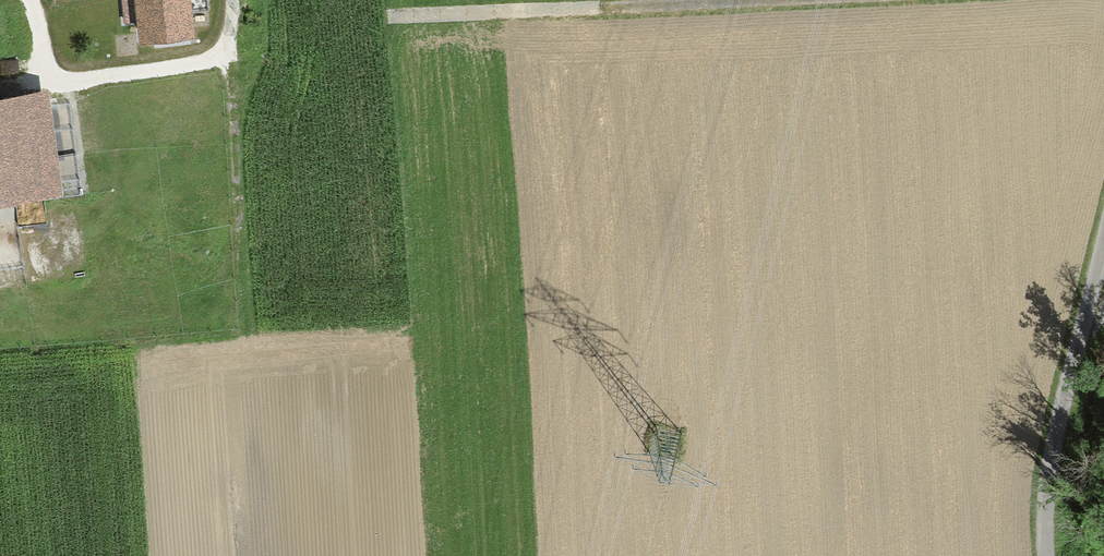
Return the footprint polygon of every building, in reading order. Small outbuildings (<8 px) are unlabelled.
[(142,41),(192,35),(188,0),(137,0),(142,41)] [(0,103),(0,203),(59,195),(46,97),(0,103)]
